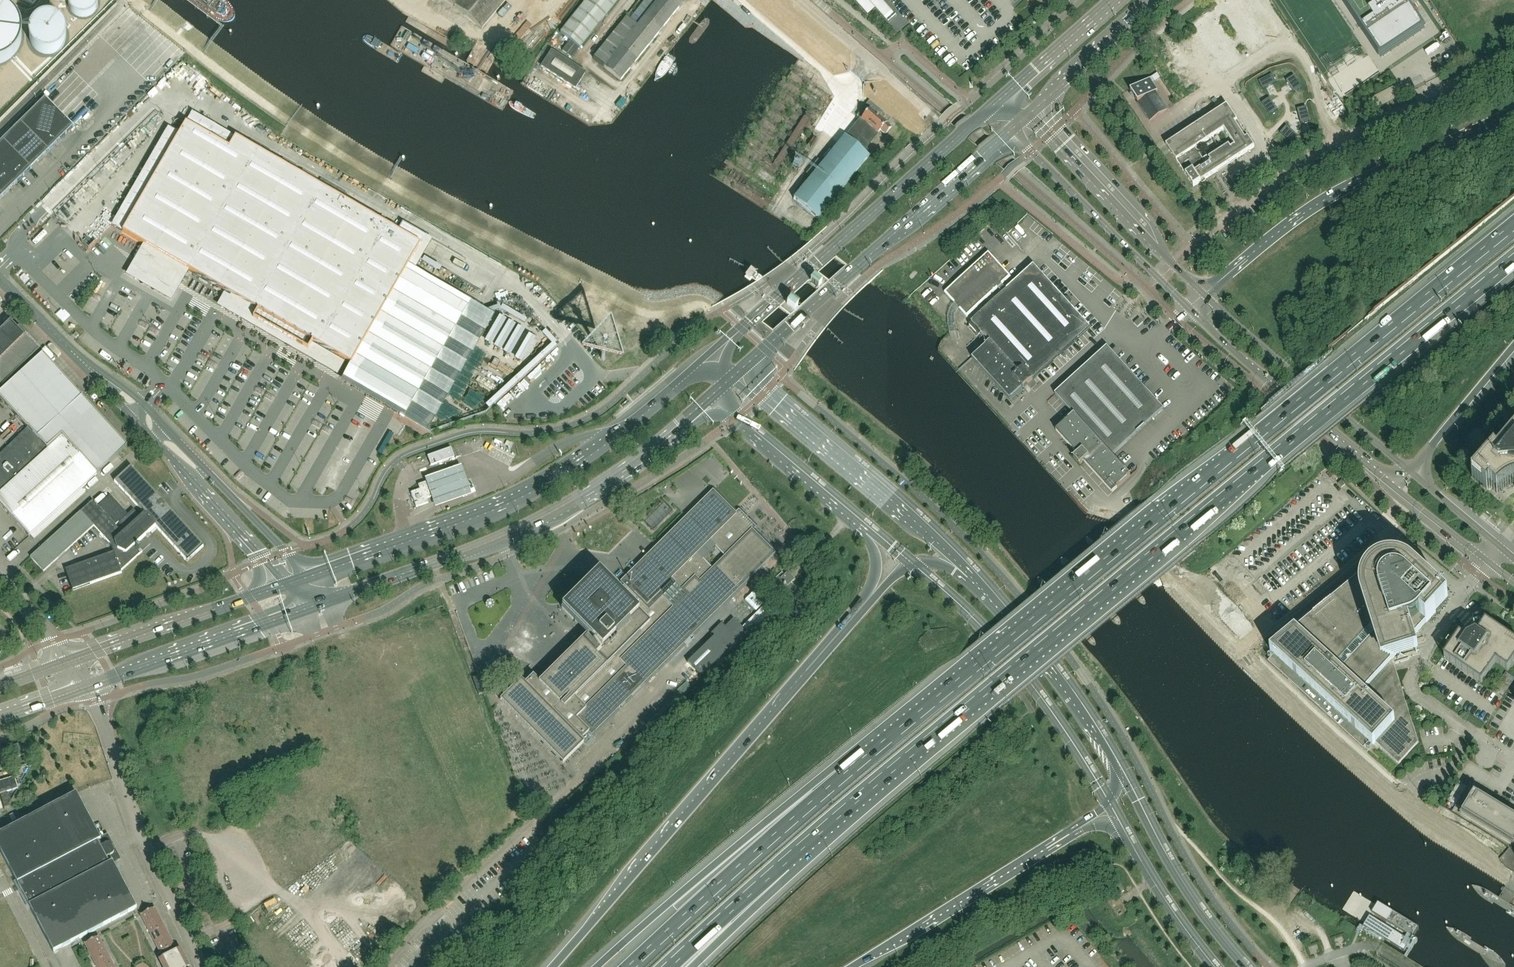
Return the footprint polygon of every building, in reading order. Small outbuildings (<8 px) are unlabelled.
[(68,0),(68,1),(68,2),(68,4),(68,5),(68,6),(69,7),(69,8),(69,9),(70,10),(71,11),(72,13),(74,14),(75,15),(77,16),(78,16),(79,17),(81,17),(83,17),(85,17),(87,17),(89,16),(90,15),(92,14),(93,14),(93,13),(94,12),(95,11),(96,9),(97,8),(97,7),(98,5),(98,4),(98,3),(98,2),(98,1),(98,0),(68,0)] [(482,29),(506,0),(448,0),(482,29)] [(619,0),(586,0),(560,33),(580,49),(619,0)] [(593,59),(604,68),(621,81),(679,8),(669,0),(644,0),(629,19),(626,17),(593,59)] [(896,15),(883,0),(855,0),(868,14),(875,8),(888,22),(896,15)] [(1403,0),(1342,0),(1381,58),(1423,30),(1403,0)] [(2,63),(4,62),(5,62),(6,61),(8,60),(10,59),(12,57),(14,55),(15,53),(17,52),(18,50),(19,48),(20,46),(20,44),(21,42),(21,41),(22,39),(22,38),(22,36),(22,34),(22,31),(22,29),(21,28),(21,26),(20,24),(19,22),(18,20),(17,18),(16,17),(16,16),(14,14),(13,13),(11,11),(9,10),(8,9),(6,8),(4,7),(2,6),(0,5),(0,64),(2,63)] [(50,18),(48,18),(45,18),(43,18),(42,18),(40,19),(39,20),(38,20),(36,21),(35,22),(34,24),(33,25),(32,26),(32,27),(31,28),(31,29),(30,30),(30,32),(29,33),(29,34),(29,36),(29,37),(29,38),(30,39),(30,41),(30,43),(31,44),(32,45),(33,47),(34,48),(35,49),(36,50),(38,51),(39,52),(40,53),(42,54),(44,54),(46,54),(47,54),(48,54),(49,54),(51,54),(52,54),(54,53),(56,53),(56,52),(57,52),(58,51),(59,50),(60,49),(62,48),(63,47),(63,46),(64,44),(65,43),(65,42),(65,41),(66,40),(66,39),(66,37),(66,35),(66,33),(66,32),(65,31),(65,30),(65,28),(64,27),(63,26),(63,25),(62,24),(60,22),(59,21),(57,20),(56,20),(55,19),(54,19),(52,18),(50,18)] [(664,45),(653,61),(658,65),(669,49),(664,45)] [(575,89),(585,74),(551,51),(541,66),(575,89)] [(1302,90),(1294,78),(1286,83),(1294,95),(1302,90)] [(1260,92),(1274,88),(1272,79),(1257,83),(1260,92)] [(1167,110),(1155,92),(1157,91),(1149,80),(1131,92),(1150,121),(1167,110)] [(1125,97),(1132,110),(1138,107),(1131,93),(1125,97)] [(1275,107),(1267,95),(1259,100),(1267,112),(1275,107)] [(73,127),(45,99),(20,123),(48,151),(73,127)] [(818,220),(869,157),(863,152),(865,149),(878,133),(880,131),(885,135),(891,128),(886,124),(891,118),(869,100),(857,116),(861,119),(846,137),(845,137),(835,149),(794,200),(818,220)] [(1166,145),(1194,187),(1254,147),(1227,105),(1166,145)] [(1314,120),(1308,106),(1300,110),(1306,124),(1314,120)] [(31,169),(48,151),(20,123),(3,140),(31,169)] [(397,231),(235,137),(229,148),(186,123),(122,233),(154,251),(150,260),(172,274),(178,265),(230,295),(225,304),(308,352),(313,343),(350,365),(343,378),(406,414),(468,308),(405,272),(408,267),(426,236),(402,222),(397,231)] [(1289,143),(1299,132),(1292,126),(1283,137),(1289,143)] [(31,169),(3,140),(0,143),(0,194),(3,197),(31,169)] [(1253,176),(1258,172),(1251,162),(1246,166),(1253,176)] [(1248,179),(1253,176),(1246,166),(1241,169),(1248,179)] [(1231,176),(1235,180),(1244,174),(1241,169),(1231,176)] [(1244,174),(1235,180),(1238,185),(1247,179),(1244,174)] [(967,317),(1011,277),(989,252),(944,293),(967,317)] [(406,414),(343,378),(341,382),(427,432),(494,316),(408,267),(405,272),(468,308),(406,414)] [(1033,380),(1090,328),(1070,306),(1071,305),(1071,301),(1069,297),(1064,297),(1063,299),(1034,267),(972,323),(990,343),(986,347),(973,359),(1010,401),(1024,389),(1028,393),(1037,385),(1033,380)] [(750,279),(755,272),(751,269),(746,276),(750,279)] [(1139,319),(1134,323),(1137,327),(1143,322),(1139,319)] [(27,335),(20,328),(18,330),(15,327),(16,326),(14,325),(13,325),(10,322),(0,332),(0,361),(27,335)] [(1112,456),(1163,409),(1107,347),(1055,394),(1074,415),(1069,419),(1056,431),(1074,451),(1070,455),(1081,466),(1085,462),(1112,493),(1131,476),(1112,456)] [(132,443),(43,353),(0,395),(0,396),(30,426),(0,455),(0,503),(30,536),(132,443)] [(1498,454),(1495,452),(1495,451),(1472,477),(1487,490),(1490,487),(1497,494),(1499,492),(1501,490),(1503,488),(1506,487),(1508,485),(1510,484),(1513,483),(1513,435),(1498,454)] [(454,458),(453,457),(450,449),(428,457),(431,466),(454,458)] [(431,473),(423,476),(434,507),(435,508),(472,494),(470,489),(465,474),(462,468),(461,463),(431,473)] [(140,554),(134,547),(155,527),(187,562),(204,546),(203,546),(131,467),(131,466),(114,481),(114,482),(115,481),(144,515),(140,518),(133,510),(119,523),(122,526),(119,530),(110,520),(110,519),(116,525),(127,514),(110,496),(99,506),(108,516),(107,517),(93,501),(93,500),(30,557),(44,572),(93,527),(111,545),(114,553),(65,570),(73,591),(122,573),(121,571),(140,554)] [(433,496),(436,481),(431,481),(418,485),(420,490),(411,493),(416,508),(428,503),(427,499),(433,496)] [(592,736),(775,554),(753,531),(756,528),(738,510),(735,514),(712,491),(620,582),(615,587),(598,571),(561,608),(572,619),(587,634),(543,678),(540,682),(533,675),(524,684),(521,681),(500,701),(543,744),(563,764),(583,744),(592,736)] [(130,511),(133,508),(127,501),(124,505),(130,511)] [(1419,655),(1418,654),(1417,651),(1417,650),(1414,640),(1413,638),(1419,632),(1419,631),(1421,629),(1422,628),(1426,624),(1426,623),(1436,613),(1438,611),(1439,610),(1447,601),(1448,600),(1426,579),(1414,568),(1405,560),(1393,549),(1391,552),(1386,546),(1268,643),(1273,649),(1270,651),(1274,655),(1270,660),(1365,747),(1370,742),(1373,745),(1376,743),(1399,764),(1418,743),(1393,663),(1418,655),(1419,655)] [(796,589),(791,583),(794,580),(787,572),(784,576),(782,573),(769,585),(784,601),(796,589)] [(770,602),(744,628),(751,634),(776,609),(770,602)] [(737,620),(728,630),(738,640),(740,642),(742,644),(751,634),(744,628),(737,620)] [(1513,661),(1513,642),(1486,622),(1478,635),(1476,633),(1473,635),(1473,634),(1472,634),(1471,634),(1470,634),(1469,635),(1469,636),(1469,637),(1467,638),(1466,639),(1460,635),(1444,658),(1482,683),(1496,662),(1508,670),(1513,661)] [(728,630),(725,627),(721,623),(711,634),(714,637),(728,651),(738,640),(728,630)] [(704,646),(687,663),(701,677),(718,660),(704,646)] [(485,693),(479,676),(473,679),(479,695),(485,693)] [(1503,696),(1512,684),(1502,678),(1494,690),(1503,696)] [(0,782),(0,794),(18,789),(14,777),(0,782)] [(1459,782),(1447,800),(1456,805),(1468,787),(1459,782)] [(1462,813),(1461,815),(1513,847),(1513,846),(1513,815),(1488,799),(1485,797),(1475,792),(1462,813)] [(113,864),(117,862),(116,860),(115,861),(112,856),(113,855),(114,854),(114,853),(114,852),(114,851),(114,850),(111,846),(111,845),(110,845),(110,844),(109,844),(108,844),(107,844),(106,844),(103,839),(105,838),(104,836),(100,838),(76,794),(21,822),(0,834),(0,851),(54,952),(137,909),(113,864)] [(1124,891),(1120,885),(1115,888),(1119,895),(1124,891)] [(1376,904),(1355,890),(1343,909),(1365,922),(1364,924),(1407,951),(1404,956),(1408,958),(1421,937),(1414,933),(1420,924),(1379,899),(1376,904)] [(159,918),(154,908),(141,915),(146,925),(159,918)] [(164,927),(159,918),(146,925),(151,934),(164,927)] [(169,937),(164,927),(151,934),(156,943),(169,937)] [(103,947),(98,937),(85,944),(90,953),(103,947)] [(174,946),(169,937),(156,943),(161,953),(162,953),(173,947),(174,946)] [(108,956),(103,947),(90,953),(95,963),(108,956)] [(180,949),(175,951),(173,947),(162,953),(164,957),(159,960),(163,966),(190,966),(180,949)] [(108,956),(95,963),(97,966),(110,966),(113,966),(108,956)]
